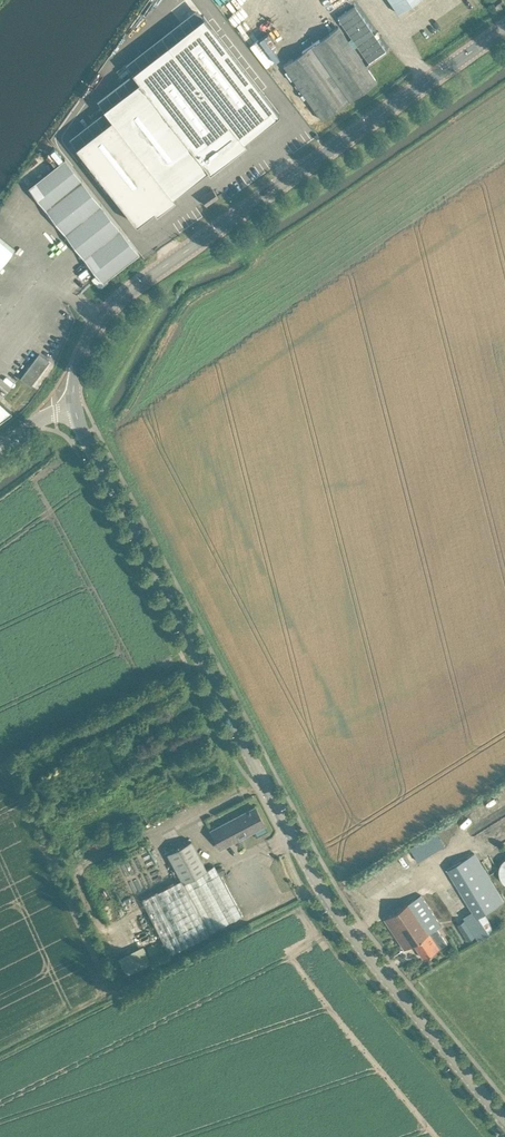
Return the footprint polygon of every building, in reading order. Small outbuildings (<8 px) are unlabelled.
[(397,12),(414,0),(389,0),(397,12)] [(499,10),(503,7),(499,2),(495,6),(499,10)] [(356,7),(339,18),(369,62),(386,51),(356,7)] [(111,118),(76,146),(134,221),(136,224),(154,210),(156,213),(175,198),(173,195),(207,168),(210,171),(246,143),(244,140),(279,112),(203,15),(132,71),(139,79),(103,107),(105,109),(111,118)] [(283,65),(322,120),(376,81),(338,26),(283,65)] [(269,59),(263,65),(276,79),(282,74),(269,59)] [(106,279),(139,253),(64,158),(28,187),(97,274),(92,278),(98,286),(102,287),(108,282),(106,279)] [(206,204),(218,196),(213,189),(201,197),(206,204)] [(21,378),(31,385),(49,361),(39,354),(21,378)] [(12,410),(0,400),(0,419),(12,410)] [(254,806),(245,812),(210,830),(220,849),(264,825),(254,806)] [(444,844),(436,832),(410,848),(418,860),(444,844)] [(142,897),(170,954),(240,915),(214,864),(205,869),(191,840),(167,852),(180,878),(142,897)] [(474,850),(446,869),(473,909),(463,915),(465,918),(457,924),(468,939),(475,935),(479,941),(491,933),(480,917),(504,900),(504,898),(474,850)] [(394,912),(385,918),(405,949),(415,943),(425,958),(440,948),(447,943),(438,928),(442,925),(421,894),(394,912)] [(133,954),(147,948),(143,939),(129,945),(133,954)]
